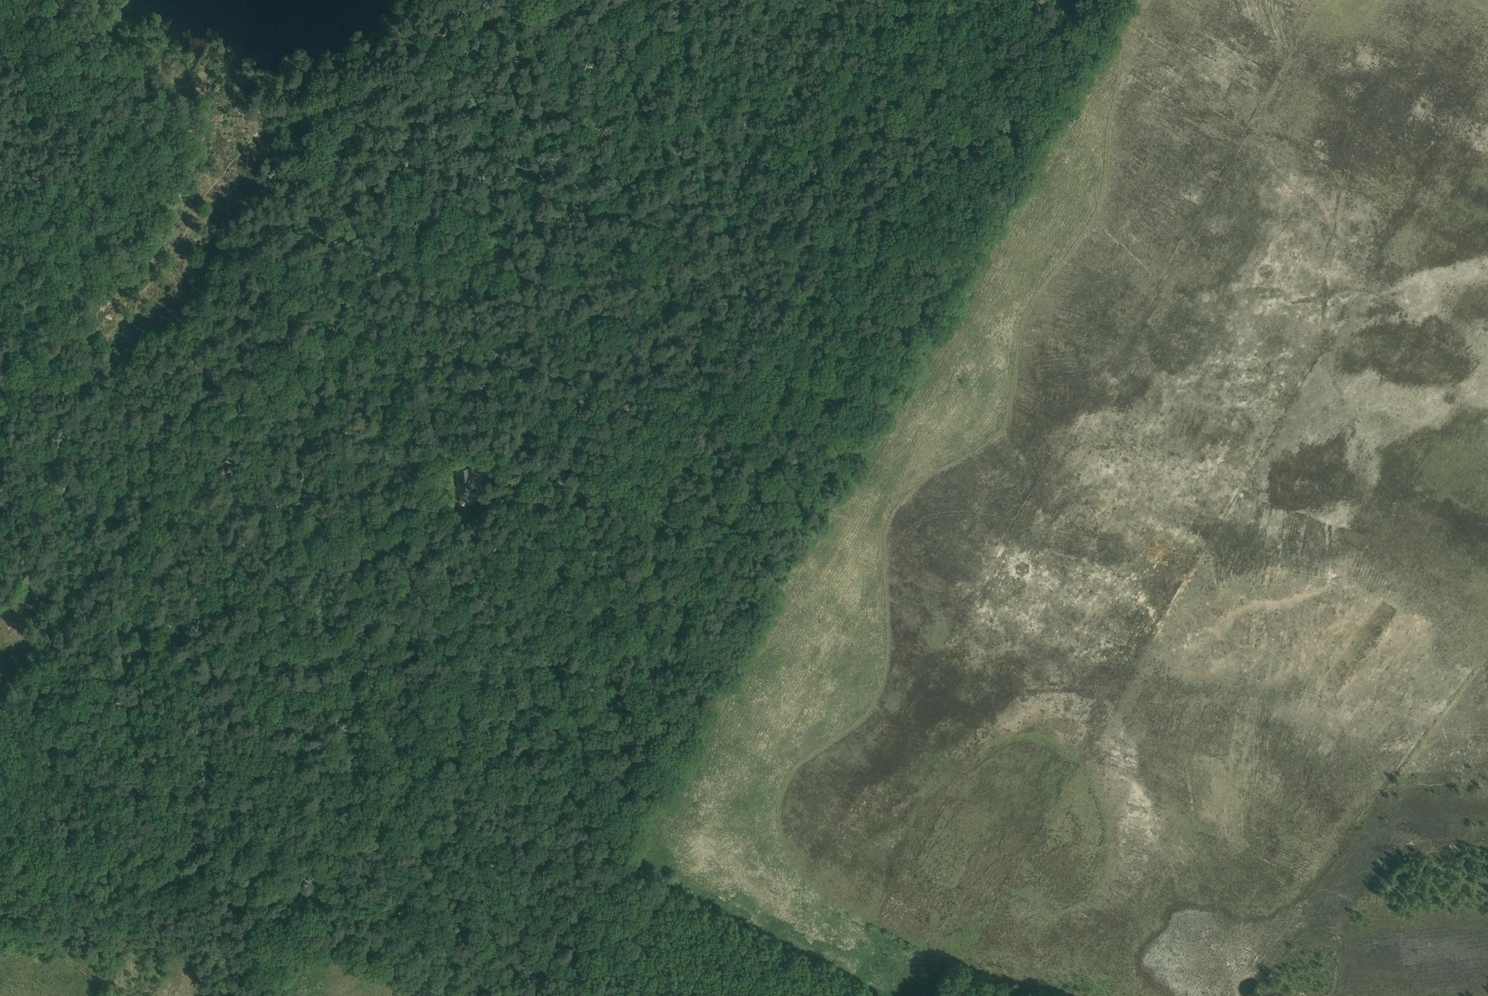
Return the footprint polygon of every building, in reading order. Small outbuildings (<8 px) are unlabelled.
[(456,468),(458,489),(475,487),(472,466),(456,468)]
